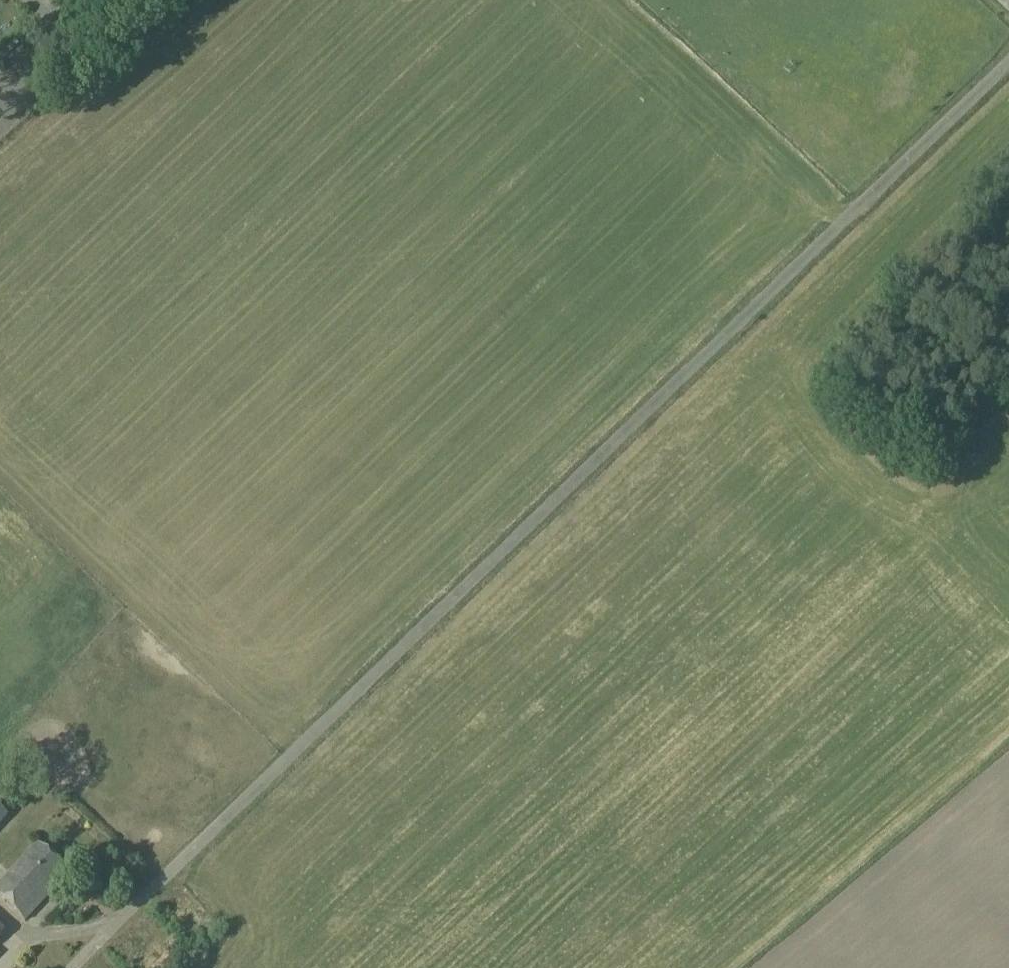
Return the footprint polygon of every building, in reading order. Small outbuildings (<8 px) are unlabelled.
[(68,875),(36,845),(0,883),(0,897),(25,920),(68,875)]
